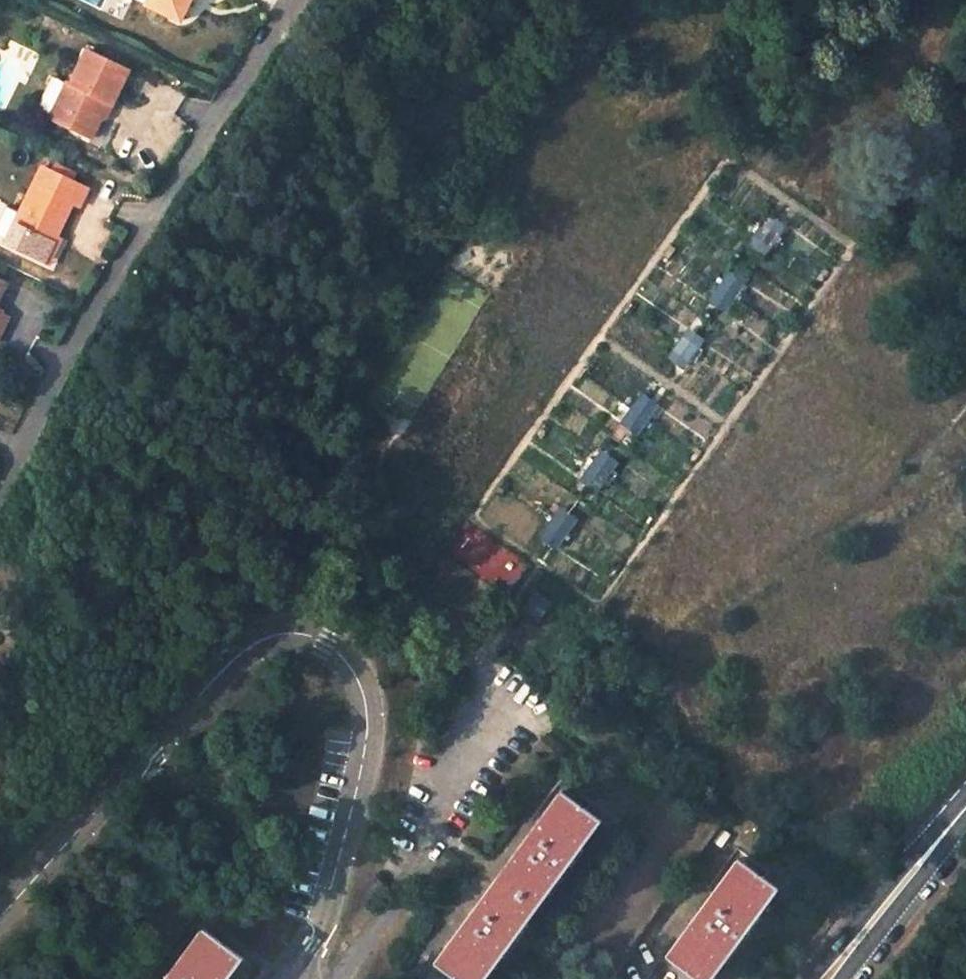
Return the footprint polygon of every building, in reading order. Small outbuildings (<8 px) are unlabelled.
[(146,5),(180,21),(191,0),(149,0),(146,5)] [(112,105),(128,70),(87,51),(71,84),(68,83),(60,99),(65,101),(66,106),(58,123),(91,139),(100,119),(99,114),(105,102),(112,105)] [(65,101),(60,99),(50,119),(58,123),(66,106),(65,101)] [(112,105),(105,102),(99,114),(100,119),(106,117),(112,105)] [(87,189),(42,167),(14,224),(5,243),(44,262),(72,203),(79,206),(87,189)] [(8,221),(0,238),(0,241),(5,243),(14,224),(8,221)] [(682,368),(700,341),(685,330),(666,357),(682,368)] [(553,547),(573,519),(558,508),(537,536),(553,547)] [(163,769),(157,765),(153,771),(159,775),(163,769)] [(562,792),(434,964),(454,978),(484,978),(512,942),(566,868),(601,821),(562,792)] [(738,859),(664,956),(695,978),(710,978),(742,937),(778,889),(738,859)] [(203,929),(166,978),(227,978),(242,959),(241,958),(203,929)] [(358,932),(354,929),(350,935),(354,938),(358,932)]
